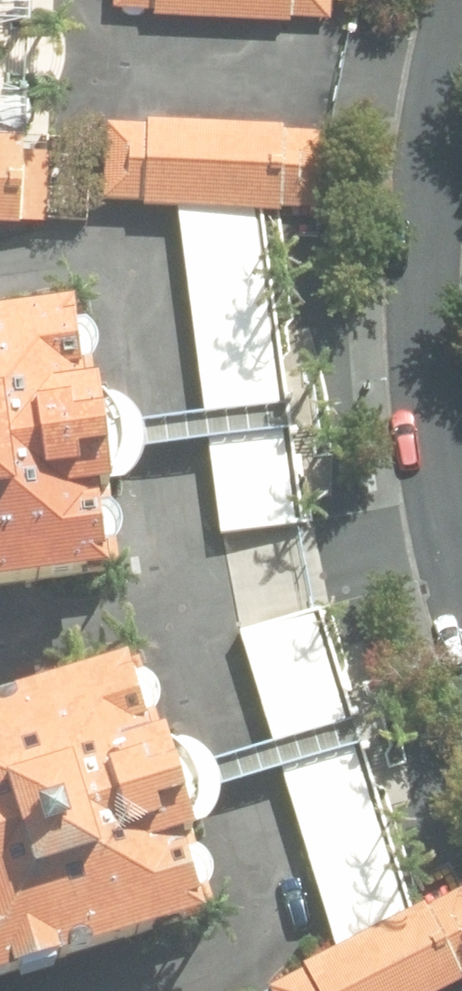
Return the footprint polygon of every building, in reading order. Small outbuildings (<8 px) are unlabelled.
[(119,16),(157,17),(157,23),(295,28),(295,22),(331,24),(332,0),(120,0),(119,16)] [(277,121),(277,114),(140,108),(140,116),(102,113),(98,187),(136,189),(136,198),(170,199),(199,405),(279,396),(248,203),(273,204),(273,199),(315,200),(317,123),(277,121)] [(22,245),(27,147),(0,147),(0,244),(22,245)] [(0,281),(0,536),(64,527),(50,439),(65,438),(53,330),(39,330),(31,276),(0,281)] [(281,427),(202,436),(213,525),(291,516),(281,427)] [(313,604),(234,626),(265,732),(345,707),(313,604)] [(164,874),(137,790),(150,786),(122,683),(110,685),(90,615),(0,641),(0,923),(164,874)] [(352,741),(278,763),(328,936),(294,953),(296,957),(261,976),(269,990),(420,990),(458,971),(456,966),(461,963),(461,888),(458,881),(422,899),(420,893),(402,902),(352,741)]
